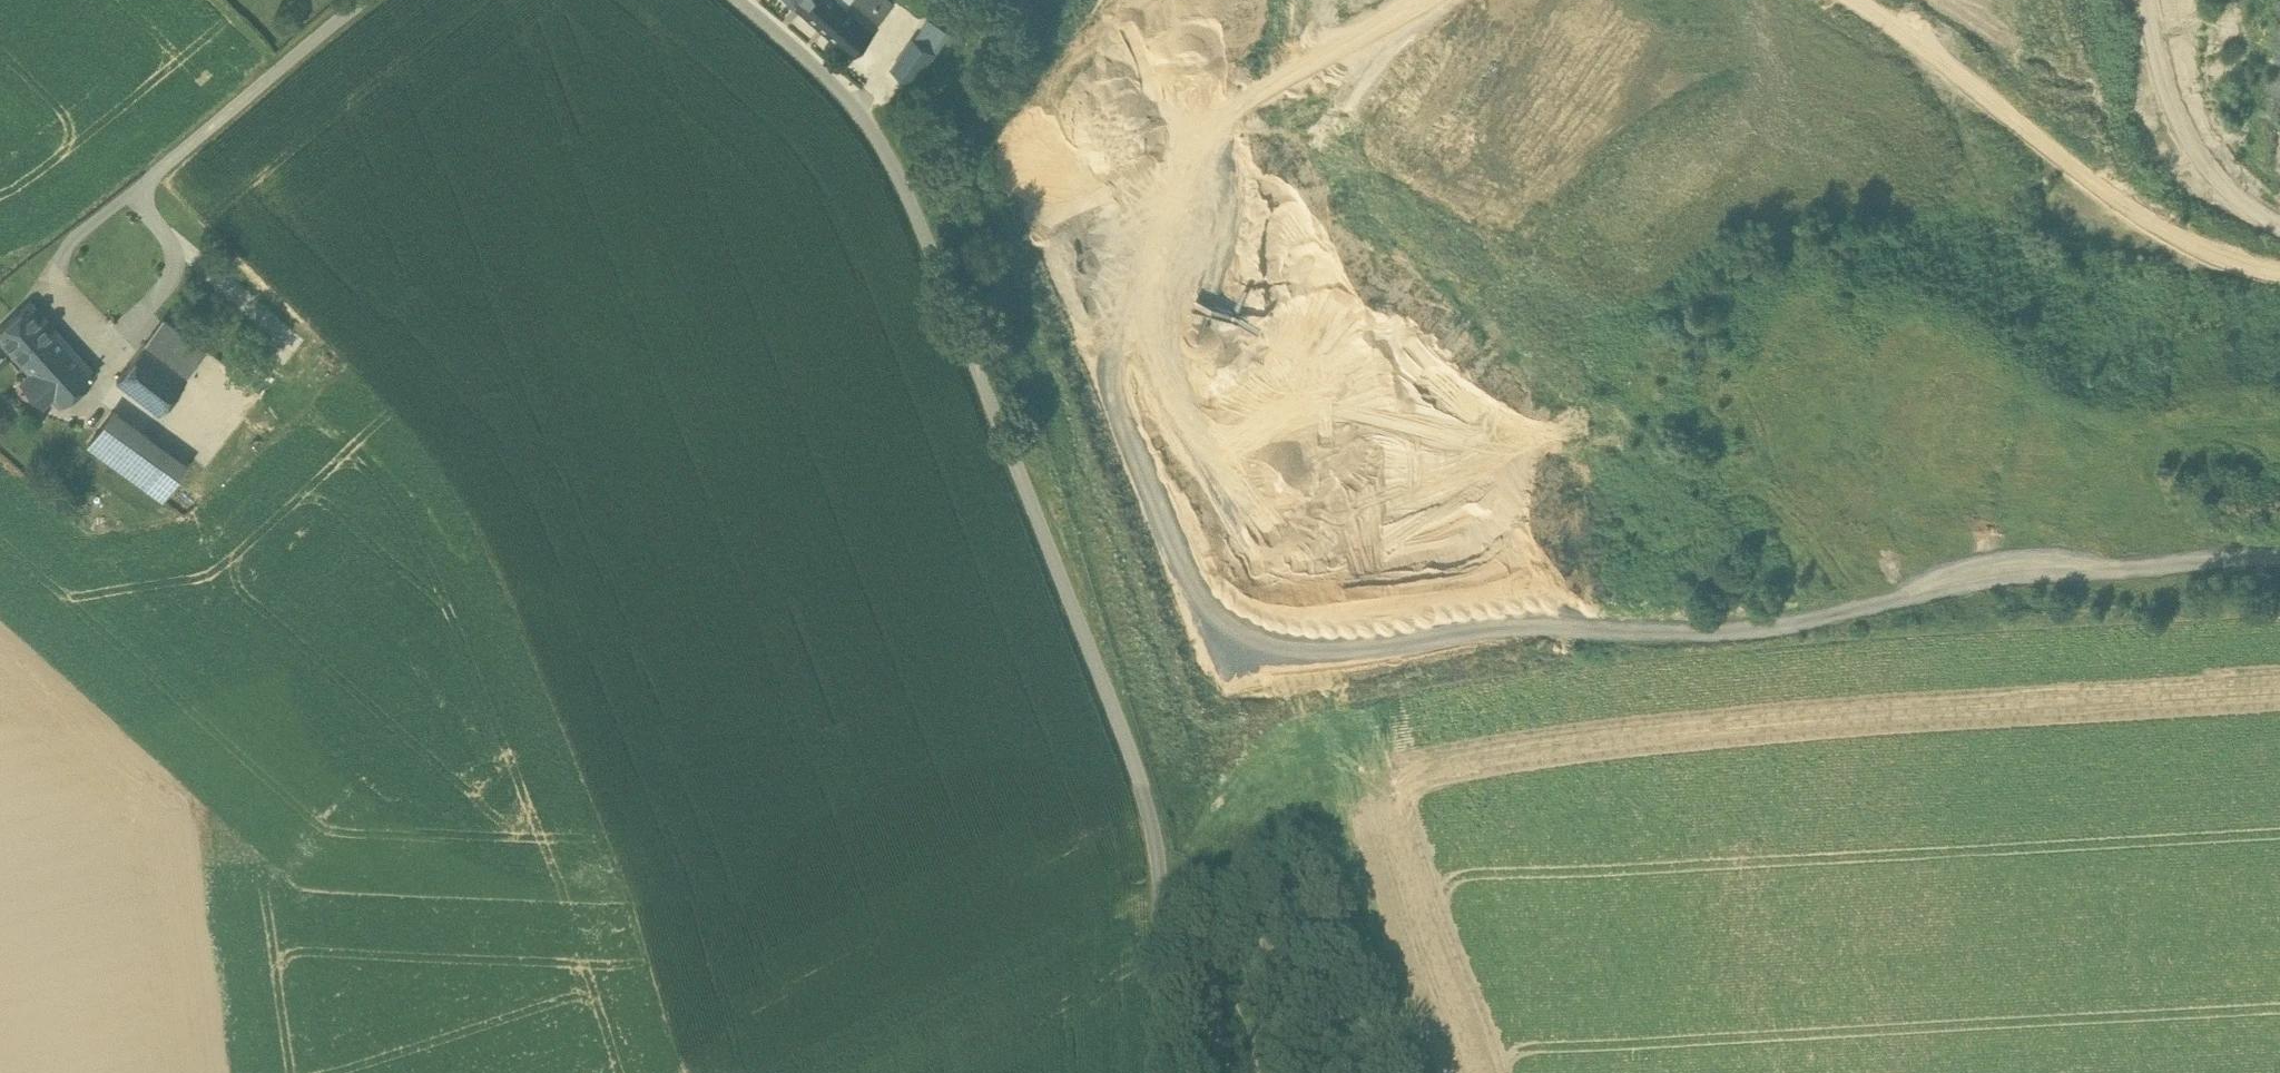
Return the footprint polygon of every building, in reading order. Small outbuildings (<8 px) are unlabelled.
[(805,12),(806,11),(853,52),(887,12),(873,0),(791,0),(805,12)] [(892,0),(873,0),(887,12),(895,3),(892,0)] [(928,19),(915,38),(914,38),(893,68),(910,79),(945,30),(928,19)] [(31,305),(0,333),(0,339),(60,405),(94,375),(31,305)] [(207,352),(164,319),(144,346),(187,378),(207,352)] [(187,378),(144,346),(117,382),(159,414),(187,378)] [(186,464),(112,411),(88,444),(162,497),(186,464)]
